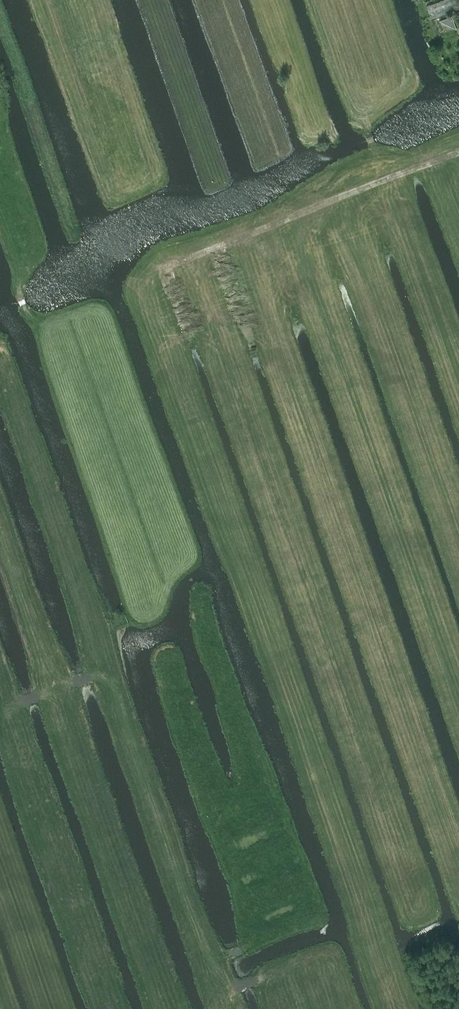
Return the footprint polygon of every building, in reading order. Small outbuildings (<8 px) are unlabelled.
[(452,16),(439,21),(456,29),(452,16)]
